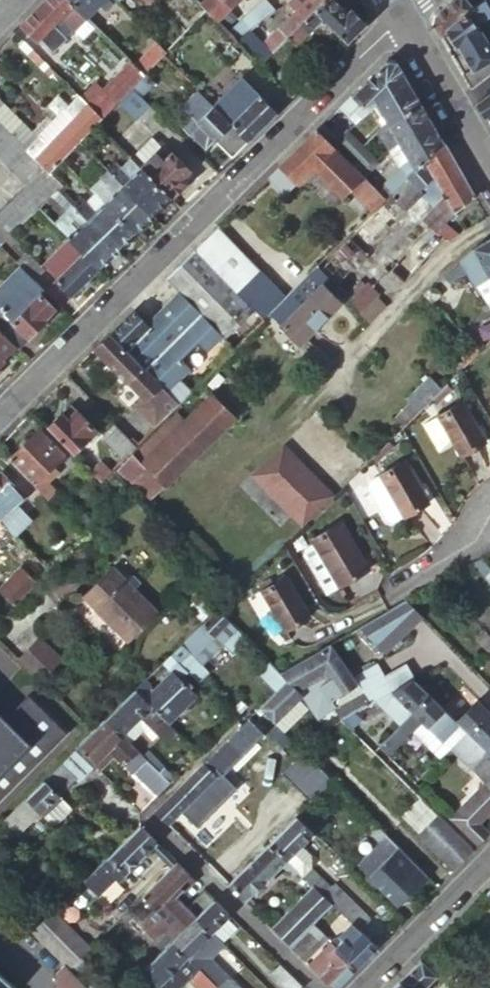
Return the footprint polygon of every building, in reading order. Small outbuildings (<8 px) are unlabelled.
[(71,0),(43,0),(21,24),(37,39),(38,38),(52,52),(87,15),(71,0)] [(87,15),(102,0),(71,0),(87,15)] [(224,29),(237,17),(229,9),(237,0),(203,0),(199,4),(205,10),(210,15),(224,29)] [(235,40),(257,21),(272,9),(263,0),(260,0),(227,32),(235,40)] [(288,38),(327,0),(300,0),(295,5),(294,6),(297,9),(277,28),(288,38)] [(287,40),(294,47),(304,37),(322,20),(346,43),(364,25),(349,9),(345,12),(333,0),(327,0),(288,38),(287,40)] [(433,15),(432,24),(438,35),(447,28),(483,0),(451,0),(433,15)] [(447,28),(471,67),(461,75),(468,88),(489,71),(489,50),(477,29),(474,31),(471,25),(489,10),(489,0),(483,0),(447,28)] [(210,15),(205,10),(189,26),(194,31),(210,15)] [(321,33),(338,50),(346,43),(322,20),(304,37),(310,43),(321,33)] [(235,40),(260,66),(287,40),(288,38),(277,28),(271,35),(257,21),(235,40)] [(24,40),(19,45),(44,70),(48,65),(24,40)] [(164,52),(154,43),(135,62),(145,72),(162,54),(164,52)] [(135,62),(130,58),(102,88),(95,81),(80,97),(101,118),(120,99),(131,87),(145,72),(135,62)] [(386,59),(338,107),(347,117),(353,111),(358,117),(370,106),(373,105),(411,90),(394,62),(386,59)] [(153,81),(145,72),(131,87),(139,95),(153,81)] [(246,142),(283,105),(268,89),(260,96),(247,84),(231,99),(218,112),(246,142)] [(139,95),(131,87),(120,99),(136,115),(138,117),(149,105),(139,95)] [(218,112),(231,99),(218,87),(206,100),(218,112)] [(384,123),(419,105),(411,90),(373,105),(384,123)] [(476,101),(484,115),(489,111),(489,90),(476,101)] [(230,158),(246,142),(218,112),(206,100),(200,94),(186,106),(186,113),(189,115),(179,125),(203,149),(213,141),(230,158)] [(101,118),(80,97),(78,95),(53,121),(38,137),(26,149),(49,171),(61,159),(79,141),(96,123),(101,118)] [(136,115),(120,99),(101,118),(96,123),(112,139),(136,115)] [(0,110),(0,123),(7,130),(18,118),(5,105),(0,110)] [(395,142),(430,123),(419,105),(384,123),(395,142)] [(47,115),(32,131),(38,137),(53,121),(47,115)] [(18,118),(7,130),(26,149),(38,137),(32,131),(18,118)] [(24,184),(0,208),(0,223),(11,234),(38,209),(50,197),(56,191),(62,185),(49,171),(26,149),(7,130),(0,123),(0,161),(24,184)] [(391,144),(395,142),(384,123),(379,126),(374,131),(386,148),(391,144)] [(384,184),(391,192),(441,143),(430,123),(395,142),(405,160),(397,169),(382,183),(384,184)] [(315,129),(267,177),(283,194),(310,167),(339,196),(348,188),(371,212),(384,198),(376,191),(361,175),(315,129)] [(345,131),(336,140),(343,148),(352,138),(345,131)] [(143,164),(139,167),(169,198),(184,183),(179,177),(187,169),(163,144),(160,147),(150,137),(133,154),(143,164)] [(343,148),(350,155),(359,146),(352,138),(343,148)] [(405,160),(395,142),(391,144),(386,148),(397,169),(405,160)] [(391,192),(384,198),(386,200),(352,235),(364,242),(369,237),(382,224),(402,204),(404,207),(418,193),(416,191),(419,187),(430,205),(443,195),(463,180),(441,143),(391,192)] [(350,155),(366,171),(375,162),(373,160),(359,146),(350,155)] [(115,161),(107,170),(151,215),(169,198),(139,167),(129,157),(120,167),(115,161)] [(151,215),(107,170),(102,175),(106,179),(102,183),(112,194),(103,203),(133,233),(151,215)] [(452,210),(474,198),(463,180),(443,195),(452,210)] [(102,183),(93,191),(103,203),(112,194),(102,183)] [(376,191),(384,198),(391,192),(384,184),(376,191)] [(72,207),(56,191),(50,197),(66,213),(72,207)] [(443,195),(430,205),(425,212),(436,219),(452,210),(443,195)] [(76,203),(72,207),(115,251),(133,233),(103,203),(94,213),(83,202),(79,206),(76,203)] [(115,251),(72,207),(66,213),(53,225),(73,244),(82,254),(97,269),(115,251)] [(446,239),(458,233),(436,219),(425,212),(418,221),(428,227),(444,238),(446,239)] [(428,227),(418,221),(413,228),(422,234),(428,227)] [(2,243),(11,234),(0,223),(0,241),(2,243)] [(388,268),(403,282),(435,249),(434,248),(444,238),(428,227),(422,234),(393,264),(388,268)] [(216,228),(165,278),(178,292),(224,338),(240,322),(252,310),(235,293),(258,270),(216,228)] [(352,235),(318,268),(359,312),(376,296),(378,294),(369,284),(367,287),(354,273),(371,247),(364,242),(352,235)] [(471,249),(476,257),(464,263),(474,280),(479,282),(488,277),(489,275),(489,238),(471,249)] [(15,263),(23,255),(9,241),(1,249),(15,263)] [(52,265),(55,268),(61,275),(82,254),(73,244),(52,265)] [(471,249),(461,258),(464,263),(476,257),(471,249)] [(32,280),(33,281),(43,272),(24,254),(23,255),(15,263),(32,280)] [(69,296),(97,269),(82,254),(61,275),(55,268),(50,273),(55,278),(53,279),(69,296)] [(267,313),(270,316),(316,269),(316,270),(318,268),(315,265),(284,296),(267,313)] [(316,269),(270,316),(298,343),(337,301),(320,284),(325,279),(316,270),(316,269)] [(284,296),(258,270),(235,293),(252,310),(261,319),(267,313),(284,296)] [(479,282),(489,303),(489,275),(488,277),(479,282)] [(43,291),(33,281),(32,280),(29,284),(26,281),(20,286),(24,290),(25,289),(35,298),(23,310),(13,300),(0,313),(0,332),(14,346),(17,349),(44,322),(42,319),(52,308),(39,295),(43,291)] [(25,289),(24,290),(13,300),(23,310),(35,298),(25,289)] [(148,327),(125,350),(168,393),(191,370),(181,360),(199,342),(209,352),(223,338),(224,338),(178,292),(146,325),(148,327)] [(376,296),(359,312),(368,321),(385,306),(376,296)] [(252,310),(240,322),(250,332),(262,320),(261,319),(252,310)] [(132,311),(109,334),(125,350),(148,327),(146,325),(132,311)] [(480,338),(486,343),(489,340),(489,339),(489,329),(480,338)] [(14,346),(0,332),(0,359),(14,346)] [(109,334),(94,349),(144,399),(137,407),(155,425),(178,402),(168,393),(125,350),(109,334)] [(204,386),(234,418),(239,423),(256,405),(214,367),(200,381),(204,386)] [(406,400),(417,411),(432,396),(440,388),(429,377),(406,400)] [(117,473),(132,489),(147,504),(234,418),(204,386),(117,473)] [(446,389),(442,386),(440,388),(432,396),(436,400),(446,389)] [(459,454),(483,440),(460,399),(435,413),(451,440),(459,454)] [(70,404),(61,413),(67,419),(76,410),(70,404)] [(61,413),(46,427),(73,454),(96,430),(76,410),(67,419),(61,413)] [(435,413),(421,421),(437,448),(451,440),(435,413)] [(135,446),(115,425),(103,437),(123,458),(135,446)] [(7,459),(47,500),(56,490),(42,476),(64,455),(38,429),(7,459)] [(385,442),(371,457),(374,460),(389,446),(385,442)] [(280,446),(250,476),(300,526),(330,496),(280,446)] [(403,515),(427,501),(401,459),(378,473),(403,515)] [(90,471),(100,482),(111,470),(101,460),(90,471)] [(12,534),(12,535),(28,518),(14,504),(23,495),(0,472),(0,523),(12,534)] [(3,543),(12,534),(0,523),(0,539),(3,543)] [(367,571),(338,524),(310,541),(313,545),(339,587),(367,571)] [(0,586),(0,593),(13,607),(49,571),(44,566),(20,543),(5,558),(17,570),(0,586)] [(339,587),(313,545),(304,551),(302,556),(326,595),(339,587)] [(486,565),(482,556),(471,562),(478,570),(486,565)] [(44,566),(49,571),(52,567),(48,563),(44,566)] [(127,641),(156,612),(113,568),(84,597),(127,641)] [(288,631),(312,616),(286,576),(263,591),(288,631)] [(406,599),(387,611),(375,617),(396,639),(420,615),(406,599)] [(235,628),(216,609),(169,654),(182,667),(189,674),(235,628)] [(396,639),(375,617),(360,626),(384,650),(396,639)] [(477,639),(489,652),(489,650),(489,635),(486,630),(477,639)] [(17,661),(39,682),(60,660),(38,640),(17,661)] [(331,643),(281,674),(287,679),(275,691),(263,703),(275,714),(298,692),(295,690),(325,672),(339,694),(358,683),(352,675),(331,643)] [(182,667),(169,654),(162,661),(169,667),(175,674),(182,667)] [(281,674),(269,662),(257,674),(275,691),(287,679),(281,674)] [(377,662),(352,675),(358,683),(364,692),(371,702),(374,700),(412,678),(405,664),(383,676),(377,662)] [(169,667),(167,668),(162,672),(165,676),(150,691),(149,682),(145,678),(134,689),(168,722),(195,693),(175,674),(169,667)] [(414,711),(429,695),(412,678),(374,700),(399,725),(414,711)] [(10,690),(0,680),(0,700),(10,690)] [(134,689),(104,718),(120,735),(135,721),(140,716),(157,733),(168,743),(179,733),(168,722),(134,689)] [(0,711),(0,799),(65,735),(21,690),(0,711)] [(371,702),(364,692),(336,708),(343,718),(371,702)] [(430,746),(441,757),(451,748),(466,732),(457,723),(429,695),(414,711),(399,725),(397,727),(379,745),(387,754),(422,720),(439,737),(430,746)] [(479,702),(457,723),(466,732),(476,742),(489,756),(489,713),(479,702)] [(140,716),(135,721),(143,729),(152,738),(157,733),(140,716)] [(104,718),(90,732),(75,747),(92,763),(108,748),(122,762),(135,751),(128,744),(120,735),(104,718)] [(135,721),(120,735),(128,744),(143,729),(135,721)] [(466,732),(451,748),(461,758),(476,742),(466,732)] [(489,832),(479,822),(489,810),(489,756),(476,742),(461,758),(485,782),(450,817),(477,843),(489,832)] [(227,752),(220,745),(153,811),(165,823),(193,796),(199,801),(220,780),(209,770),(227,752)] [(90,768),(72,750),(58,764),(74,779),(77,782),(90,768)] [(155,795),(167,784),(140,756),(135,751),(122,762),(155,795)] [(167,784),(174,777),(144,752),(140,756),(167,784)] [(74,779),(58,764),(4,820),(19,834),(39,814),(57,796),(74,779)] [(425,876),(332,780),(325,788),(332,796),(379,843),(359,863),(370,874),(369,876),(397,904),(425,876)] [(312,815),(332,796),(325,788),(305,807),(312,815)] [(70,809),(57,796),(39,814),(53,826),(70,809)] [(402,818),(417,833),(437,814),(421,798),(402,818)] [(270,841),(280,831),(255,806),(253,808),(249,804),(243,811),(262,830),(250,841),(259,851),(270,841)] [(296,815),(313,832),(321,824),(312,815),(305,807),(296,815)] [(472,849),(437,814),(417,833),(453,869),(472,849)] [(301,843),(313,832),(296,815),(280,831),(270,841),(259,851),(226,884),(242,900),(267,875),(268,875),(280,864),(286,858),(295,850),(301,843)] [(156,842),(139,825),(115,848),(100,863),(83,879),(97,893),(114,877),(117,880),(156,842)] [(310,852),(301,843),(295,850),(286,858),(297,869),(301,873),(310,864),(310,852)] [(286,858),(280,864),(291,875),(297,869),(286,858)] [(188,874),(175,861),(127,909),(131,913),(155,937),(162,930),(169,923),(178,932),(194,916),(212,898),(203,889),(185,907),(170,892),(188,874)] [(331,885),(310,864),(301,873),(314,886),(331,903),(351,923),(358,930),(370,918),(334,882),(331,885)] [(314,886),(278,923),(294,939),(311,923),(315,919),(331,903),(314,886)] [(229,915),(212,898),(194,916),(211,932),(229,915)] [(52,909),(29,931),(63,964),(67,969),(69,967),(78,959),(91,945),(52,909)] [(131,913),(127,909),(122,914),(126,918),(131,913)] [(224,945),(211,932),(194,916),(178,932),(171,939),(170,940),(218,987),(240,987),(210,958),(224,945)] [(329,933),(315,919),(311,923),(326,937),(329,933)] [(171,939),(178,932),(169,923),(162,930),(171,939)] [(288,946),(308,966),(325,950),(319,943),(326,937),(311,923),(294,939),(288,946)] [(340,951),(356,967),(376,947),(358,930),(351,923),(332,943),(340,951)] [(170,940),(141,969),(147,975),(158,986),(177,966),(199,987),(218,987),(170,940)] [(330,987),(335,987),(356,967),(340,951),(333,958),(328,954),(312,970),(330,987)] [(420,958),(391,987),(424,987),(437,976),(420,958)] [(78,959),(69,967),(89,987),(107,987),(78,959)] [(284,987),(300,987),(302,986),(276,961),(266,971),(284,987)] [(63,964),(54,973),(57,987),(85,987),(86,987),(67,969),(63,964)] [(141,969),(125,985),(129,987),(137,987),(138,987),(137,985),(147,975),(141,969)] [(9,984),(0,976),(0,987),(6,987),(9,984)]
